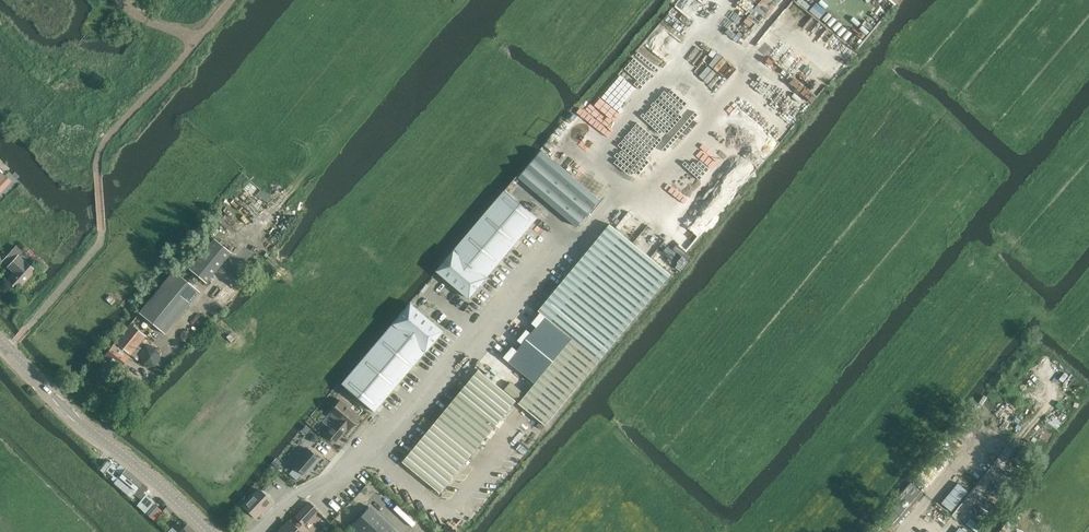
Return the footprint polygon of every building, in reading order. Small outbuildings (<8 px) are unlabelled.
[(759,3),(752,9),(758,17),(765,11),(759,3)] [(670,88),(662,101),(683,113),(691,100),(670,88)] [(600,200),(542,150),(519,177),(578,227),(600,200)] [(733,170),(724,177),(732,187),(741,180),(733,170)] [(470,298),(538,218),(505,190),(437,270),(470,298)] [(546,425),(660,288),(671,274),(610,224),(539,311),(572,338),(543,374),(519,403),(546,425)] [(208,286),(236,255),(220,241),(192,271),(208,286)] [(35,270),(25,261),(24,262),(17,256),(22,251),(15,245),(4,258),(10,264),(8,266),(15,272),(7,280),(17,289),(35,270)] [(165,333),(199,291),(174,270),(139,312),(165,333)] [(232,298),(242,288),(231,278),(212,299),(222,309),(229,301),(231,303),(234,300),(232,298)] [(373,411),(442,331),(409,303),(341,384),(373,411)] [(141,347),(142,344),(140,343),(146,336),(130,323),(113,345),(105,355),(120,367),(128,357),(130,354),(137,360),(140,359),(139,354),(143,349),(141,347)] [(464,368),(472,373),(479,363),(471,357),(464,368)] [(441,492),(517,400),(479,369),(403,462),(441,492)] [(523,392),(511,382),(505,389),(518,399),(523,392)] [(348,430),(359,416),(352,410),(352,409),(352,410),(340,400),(329,413),(339,422),(337,425),(335,423),(325,433),(335,442),(347,429),(348,430)] [(298,456),(291,464),(304,475),(309,468),(310,469),(319,459),(306,449),(299,457),(298,456)] [(148,487),(126,468),(122,473),(112,464),(106,470),(117,479),(122,483),(119,487),(123,491),(126,487),(129,489),(125,493),(132,498),(135,494),(141,499),(146,494),(143,492),(148,487)] [(266,509),(273,503),(258,489),(243,505),(255,517),(264,508),(266,509)] [(147,510),(154,502),(150,498),(143,507),(147,510)] [(303,524),(317,510),(309,502),(295,517),(303,524)] [(370,506),(351,526),(357,531),(398,531),(370,506)] [(289,521),(282,528),(284,529),(281,531),(300,531),(289,521)] [(1014,526),(1008,521),(999,531),(1010,531),(1014,526)] [(187,524),(180,531),(179,531),(196,531),(187,524)]
